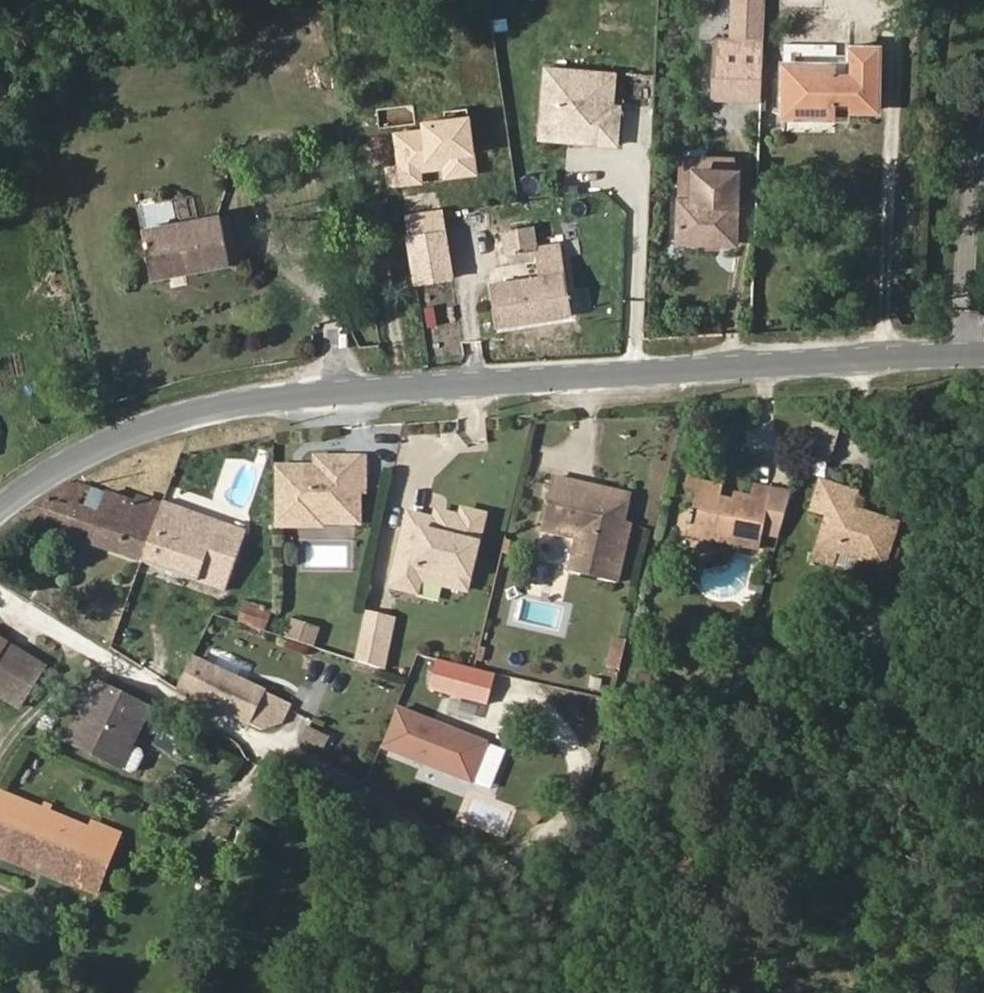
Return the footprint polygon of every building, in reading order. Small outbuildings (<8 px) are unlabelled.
[(761,98),(763,45),(718,43),(716,97),(761,98)] [(832,100),(832,95),(846,95),(846,100),(846,109),(876,109),(877,49),(848,48),(848,60),(850,60),(850,73),(836,72),(836,66),(784,65),(783,115),(786,115),(785,126),(832,127),(832,115),(832,100)] [(615,70),(540,64),(533,141),(617,148),(620,104),(612,103),(615,70)] [(25,99),(22,84),(9,87),(12,102),(25,99)] [(408,154),(401,115),(389,117),(396,156),(408,154)] [(689,201),(691,166),(738,167),(736,158),(681,156),(679,201),(680,201),(689,201)] [(734,243),(738,167),(691,166),(689,201),(680,201),(678,241),(734,243)] [(441,210),(438,191),(403,196),(406,215),(441,210)] [(151,221),(172,218),(170,200),(149,202),(151,221)] [(452,277),(441,210),(406,215),(417,282),(452,277)] [(230,266),(225,241),(222,221),(221,216),(142,231),(151,280),(230,266)] [(233,240),(229,220),(222,221),(225,241),(233,240)] [(534,246),(531,228),(503,231),(506,250),(534,246)] [(754,240),(739,239),(736,269),(751,270),(754,240)] [(238,264),(233,240),(225,241),(230,266),(238,264)] [(560,257),(558,244),(537,247),(539,260),(560,257)] [(569,316),(560,257),(539,260),(541,277),(492,284),(499,327),(569,316)] [(810,420),(800,455),(828,463),(838,428),(810,420)] [(321,530),(321,526),(359,526),(359,495),(364,495),(365,454),(309,453),(309,463),(271,463),(270,529),(321,530)] [(763,532),(770,496),(751,493),(750,498),(733,495),(732,501),(720,499),(722,493),(699,488),(700,483),(703,471),(690,468),(685,489),(696,491),(688,534),(760,548),(763,532)] [(617,583),(630,523),(623,521),(629,496),(603,490),(601,496),(584,492),(586,486),(552,479),(541,530),(559,534),(554,553),(573,557),(569,572),(617,583)] [(890,548),(898,524),(869,515),(867,522),(850,516),(852,509),(857,493),(822,481),(812,510),(829,515),(814,559),(832,565),(836,551),(884,566),(885,563),(890,548)] [(141,561),(161,507),(139,499),(137,503),(84,485),(84,486),(75,483),(67,482),(25,512),(22,520),(141,561)] [(722,493),(723,487),(700,483),(699,488),(722,493)] [(601,496),(603,490),(586,486),(584,492),(601,496)] [(779,535),(791,493),(771,490),(770,496),(763,532),(779,535)] [(226,591),(246,533),(162,504),(161,507),(141,561),(226,591)] [(867,522),(869,515),(852,509),(850,516),(867,522)] [(466,590),(485,516),(463,510),(461,518),(445,513),(443,522),(435,520),(409,514),(390,587),(417,593),(420,580),(444,585),(444,584),(466,590)] [(443,522),(445,513),(437,512),(435,520),(443,522)] [(893,565),(898,550),(890,548),(885,563),(893,565)] [(264,628),(269,615),(261,612),(259,611),(245,606),(240,619),(264,628)] [(387,647),(393,620),(364,613),(359,641),(387,647)] [(320,643),(325,630),(302,622),(297,635),(320,643)] [(620,670),(627,640),(615,637),(608,667),(620,670)] [(45,667),(0,639),(0,696),(19,708),(25,699),(44,668),(45,667)] [(431,656),(422,688),(484,706),(493,675),(431,656)] [(281,724),(291,704),(223,672),(194,659),(179,691),(261,730),(281,724)] [(31,702),(49,681),(50,681),(55,674),(44,668),(25,699),(31,702)] [(659,711),(663,691),(649,688),(651,678),(641,676),(634,705),(659,711)] [(600,689),(602,680),(591,677),(589,687),(600,689)] [(663,691),(666,682),(651,678),(649,688),(663,691)] [(120,768),(149,710),(95,683),(66,742),(120,768)] [(375,748),(470,786),(487,741),(392,704),(375,748)] [(322,748),(327,738),(308,729),(303,739),(322,748)] [(120,832),(96,822),(93,828),(0,792),(0,851),(2,846),(76,874),(72,884),(96,894),(120,832)] [(2,846),(0,851),(0,857),(72,884),(76,874),(2,846)]
